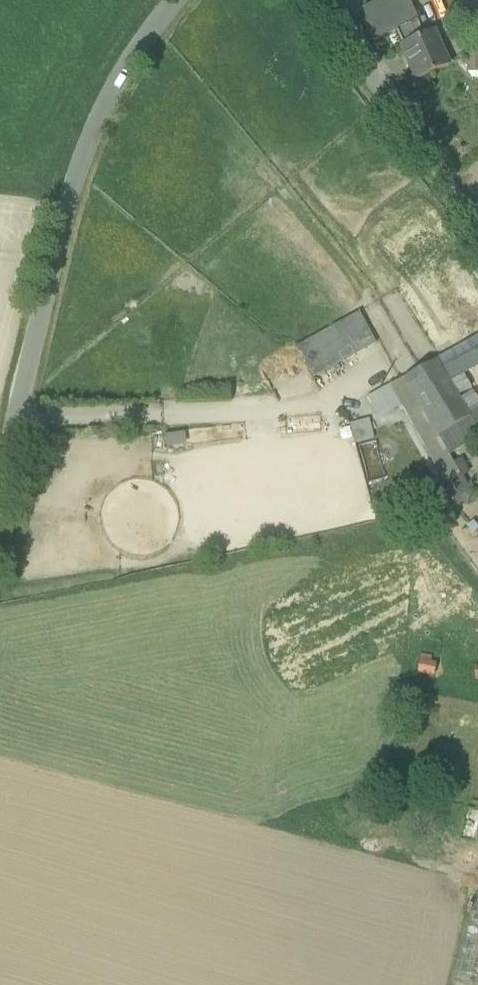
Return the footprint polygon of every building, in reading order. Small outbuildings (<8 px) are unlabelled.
[(363,10),(375,40),(397,31),(417,22),(407,0),(386,0),(363,10)] [(417,22),(397,31),(404,46),(423,37),(417,22)] [(404,46),(401,47),(417,82),(449,68),(434,32),(423,37),(404,46)] [(293,344),(309,377),(375,344),(359,312),(293,344)] [(439,360),(450,380),(465,372),(477,365),(477,340),(439,360)] [(450,380),(439,360),(406,378),(439,437),(471,418),(472,418),(450,380)] [(450,380),(472,418),(477,415),(477,396),(465,372),(450,380)] [(439,437),(406,378),(386,389),(403,418),(443,489),(463,478),(450,454),(440,437),(439,437)] [(440,437),(450,454),(477,439),(477,431),(471,418),(440,437)] [(369,419),(348,422),(351,443),(371,440),(369,419)] [(431,510),(476,500),(463,478),(443,489),(425,499),(431,510)] [(466,808),(460,838),(476,841),(477,832),(477,810),(466,808)] [(449,814),(445,833),(456,835),(460,817),(449,814)] [(476,893),(473,906),(467,904),(465,910),(471,912),(470,918),(477,921),(477,893),(476,893)] [(467,918),(452,979),(473,984),(477,984),(477,921),(470,918),(467,918)]
